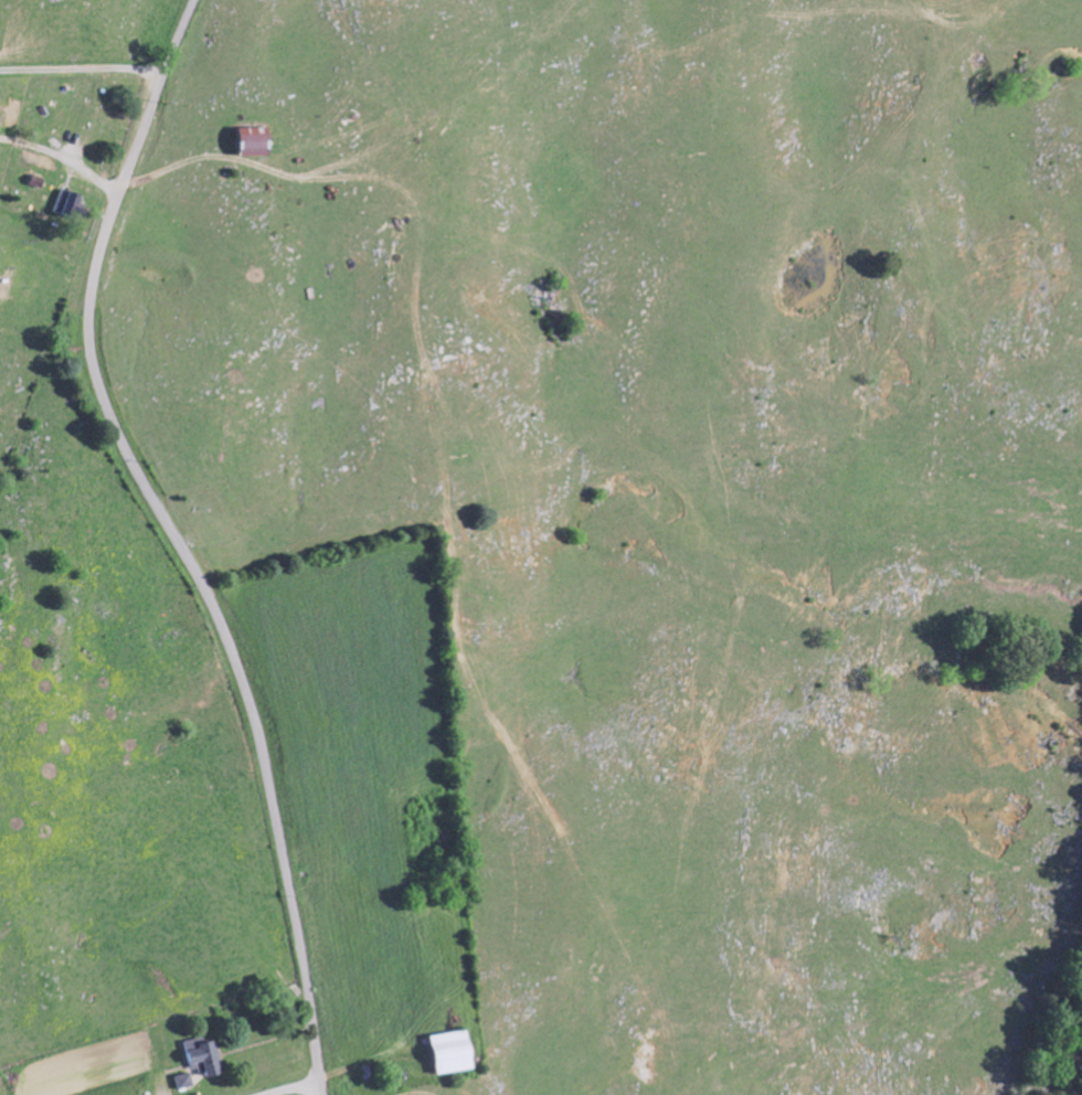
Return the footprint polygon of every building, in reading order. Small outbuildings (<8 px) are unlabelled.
[(258,156),(257,128),(228,129),(228,157),(258,156)] [(80,194),(59,193),(58,205),(52,205),(51,217),(79,219),(80,194)] [(425,1075),(463,1070),(458,1030),(420,1035),(425,1075)] [(183,1069),(193,1067),(196,1077),(211,1073),(202,1037),(176,1044),(183,1069)] [(187,1086),(185,1074),(170,1076),(172,1089),(187,1086)]
